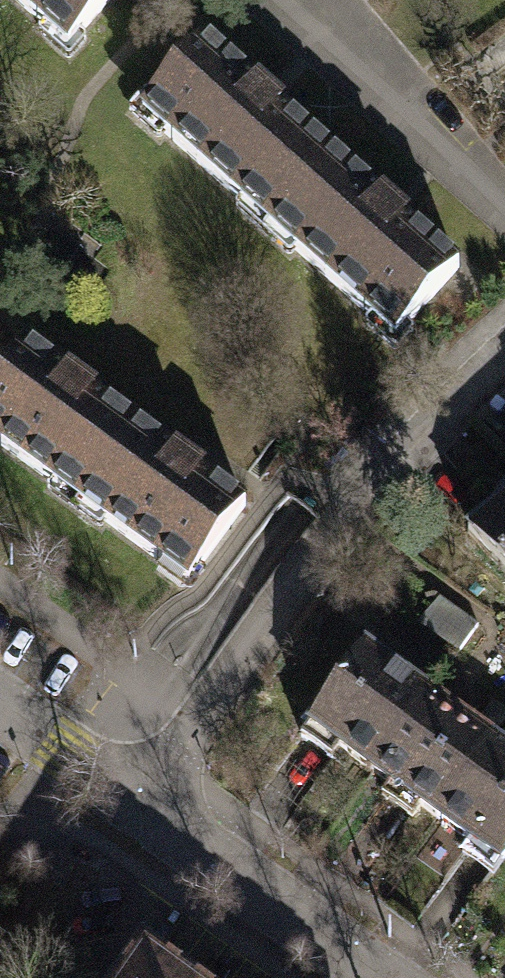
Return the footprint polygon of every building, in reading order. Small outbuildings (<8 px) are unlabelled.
[(71,48),(115,0),(18,0),(71,48)] [(139,105),(269,224),(334,153),(203,35),(139,105)] [(269,224),(395,338),(460,267),(334,153),(269,224)] [(79,501),(133,424),(23,347),(0,379),(0,445),(79,501)] [(79,501),(189,580),(244,506),(133,424),(79,501)] [(464,531),(504,575),(504,492),(464,531)] [(419,624),(457,650),(475,625),(437,598),(419,624)] [(303,732),(369,778),(429,694),(363,647),(303,732)] [(369,778),(435,825),(495,740),(429,694),(369,778)] [(501,871),(504,866),(504,747),(495,740),(435,825),(501,871)] [(123,977),(174,977),(140,954),(123,977)]
